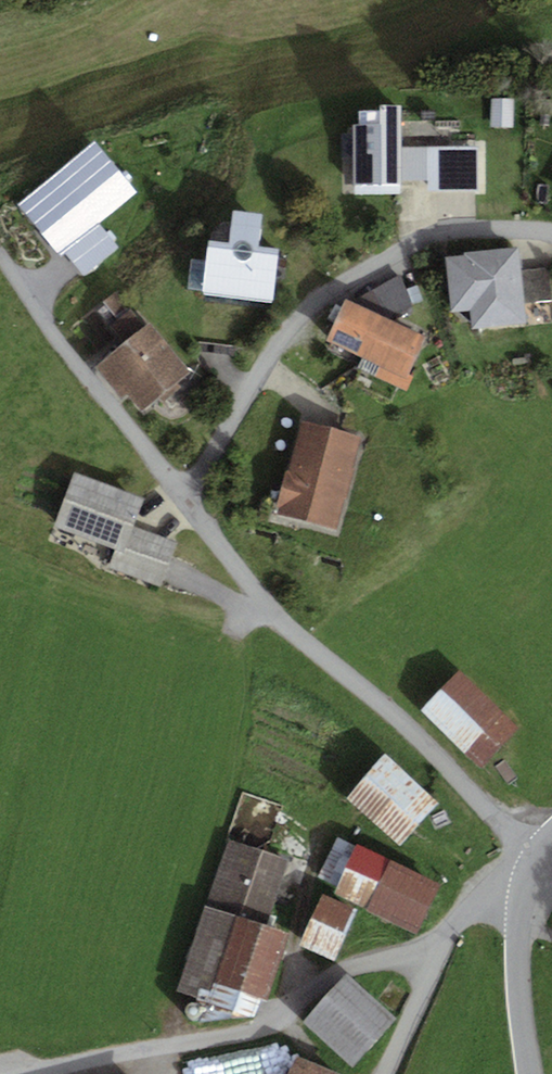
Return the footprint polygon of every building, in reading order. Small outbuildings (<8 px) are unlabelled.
[(358,122),(353,122),(354,196),(402,195),(402,180),(401,146),(401,105),(381,105),(381,110),(358,110),(358,122)] [(94,142),(19,203),(82,278),(117,249),(97,225),(136,193),(94,142)] [(427,180),(427,146),(401,146),(402,180),(427,180)] [(479,146),(427,146),(427,180),(427,190),(479,190),(479,146)] [(232,241),(207,239),(201,291),(275,300),(281,246),(261,244),(264,216),(235,211),(232,241)] [(520,257),(444,261),(448,327),(468,325),(469,336),(524,333),(520,257)] [(551,271),(532,272),(535,304),(551,303),(551,277),(551,271)] [(394,278),(378,308),(406,323),(422,293),(394,278)] [(421,345),(342,309),(325,346),(404,382),(421,345)] [(152,332),(100,372),(136,418),(187,378),(152,332)] [(362,445),(304,429),(279,516),(337,532),(362,445)] [(139,504),(71,481),(55,531),(116,551),(110,570),(161,587),(175,546),(130,531),(139,504)] [(460,668),(420,709),(481,768),(520,727),(460,668)] [(385,754),(346,798),(401,846),(440,802),(385,754)] [(442,883),(357,843),(356,845),(336,836),(317,877),(335,886),(332,893),(418,934),(442,883)] [(288,860),(228,839),(176,990),(197,997),(195,1003),(206,1007),(202,1020),(254,1017),(261,996),(266,998),(289,933),(266,925),(288,860)] [(358,909),(323,893),(300,944),(335,960),(358,909)] [(347,974),(303,1023),(353,1067),(396,1018),(347,974)] [(196,1020),(198,1018),(200,1017),(201,1014),(201,1012),(200,1009),(199,1007),(196,1005),(194,1005),(192,1005),(189,1006),(188,1008),(186,1010),(186,1012),(186,1014),(187,1016),(189,1018),(191,1019),(193,1020),(196,1020)] [(296,1055),(289,1073),(343,1073),(296,1055)]
